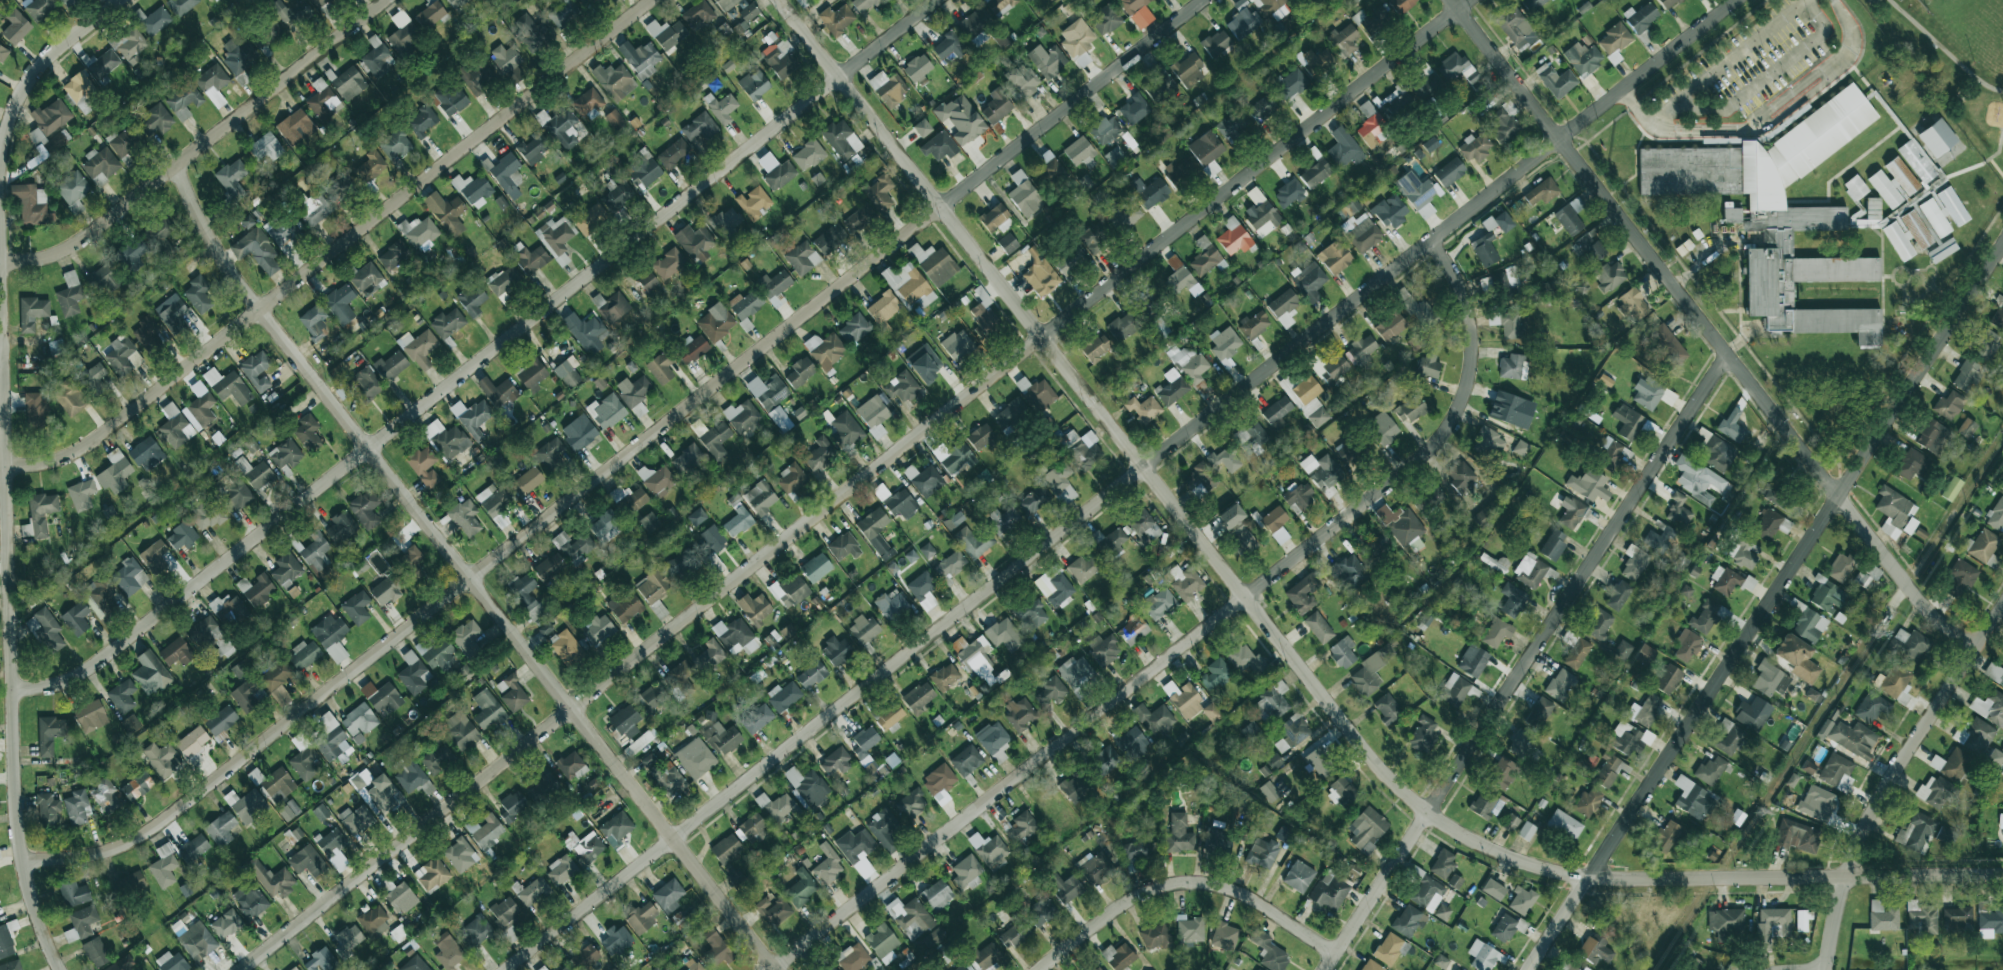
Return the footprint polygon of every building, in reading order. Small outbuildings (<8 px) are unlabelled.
[(54,0),(31,0),(23,6),(37,24),(59,7),(54,0)] [(66,8),(78,0),(60,0),(66,8)] [(200,1),(200,0),(169,0),(165,3),(178,18),(200,1)] [(304,0),(300,0),(287,9),(280,0),(276,0),(270,4),(286,28),(311,10),(304,0)] [(318,9),(330,0),(311,0),(318,9)] [(424,31),(447,15),(437,0),(436,0),(414,16),(424,31)] [(456,11),(471,0),(447,0),(456,11)] [(581,14),(572,0),(565,0),(546,12),(558,29),(581,14)] [(586,9),(597,0),(579,0),(586,9)] [(704,0),(699,0),(681,15),(694,31),(715,14),(704,0)] [(724,13),(741,0),(714,0),(724,13)] [(879,0),(851,0),(849,1),(860,14),(879,0)] [(998,17),(1018,0),(982,0),(998,17)] [(1152,0),(1117,0),(1127,16),(1152,0)] [(1267,23),(1292,8),(1286,0),(1253,0),(1267,23)] [(1418,1),(1417,0),(1389,0),(1398,14),(1418,1)] [(1548,0),(1521,0),(1520,1),(1532,14),(1548,0)] [(1681,0),(1658,0),(1666,11),(1681,0)] [(1622,13),(1636,34),(1660,18),(1650,1),(1634,12),(1631,7),(1622,13)] [(742,22),(744,24),(760,12),(752,2),(737,13),(744,21),(742,22)] [(1088,16),(1101,36),(1123,22),(1110,2),(1088,16)] [(833,13),(828,6),(817,14),(833,37),(857,20),(845,4),(833,13)] [(1358,19),(1368,35),(1391,20),(1381,4),(1358,19)] [(1518,52),(1538,38),(1516,5),(1495,20),(1518,52)] [(140,8),(133,12),(147,36),(172,22),(163,6),(144,16),(140,8)] [(33,26),(13,7),(4,17),(11,23),(1,33),(14,46),(33,26)] [(991,22),(980,7),(957,25),(969,40),(991,22)] [(1225,23),(1238,41),(1263,23),(1256,14),(1253,17),(1246,8),(1225,23)] [(541,22),(535,26),(526,12),(514,21),(519,29),(514,32),(530,54),(553,38),(541,22)] [(256,28),(267,44),(283,33),(272,17),(256,28)] [(1097,39),(1079,17),(1056,36),(1082,68),(1091,60),(1083,50),(1097,39)] [(662,29),(654,19),(645,26),(664,52),(688,33),(677,18),(662,29)] [(1617,52),(1634,40),(1620,22),(1595,40),(1614,65),(1622,58),(1617,52)] [(1353,41),(1360,37),(1351,23),(1337,32),(1335,30),(1326,36),(1341,59),(1358,48),(1353,41)] [(125,63),(149,45),(135,26),(118,38),(116,34),(108,39),(125,63)] [(1233,43),(1220,28),(1200,44),(1213,59),(1233,43)] [(944,66),(966,50),(952,31),(930,47),(944,66)] [(367,39),(373,48),(361,57),(375,78),(396,64),(376,34),(367,39)] [(789,52),(793,49),(784,37),(761,54),(780,80),(799,66),(789,52)] [(222,58),(241,86),(250,80),(242,70),(260,57),(248,40),(238,48),(231,38),(222,45),(228,54),(222,58)] [(648,40),(635,50),(627,40),(617,47),(642,81),(656,70),(652,66),(662,59),(648,40)] [(1594,44),(1585,50),(1579,41),(1563,52),(1579,78),(1605,62),(1594,44)] [(502,74),(523,63),(513,45),(504,50),(501,44),(489,51),(502,74)] [(1044,81),(1069,65),(1056,45),(1045,52),(1040,44),(1027,52),(1044,81)] [(122,63),(111,48),(87,65),(97,80),(122,63)] [(1337,63),(1327,48),(1315,55),(1310,48),(1297,57),(1312,80),(1337,63)] [(1461,72),(1470,84),(1478,78),(1457,50),(1436,66),(1448,82),(1461,72)] [(901,69),(914,84),(934,67),(921,52),(901,69)] [(1170,65),(1184,89),(1207,75),(1192,52),(1170,65)] [(463,66),(456,71),(473,96),(496,80),(483,61),(467,72),(463,66)] [(600,64),(592,69),(612,103),(637,87),(621,61),(604,72),(600,64)] [(1019,98),(1021,101),(1042,84),(1023,61),(1004,76),(1008,82),(1004,86),(1015,100),(1019,98)] [(1557,76),(1547,61),(1535,70),(1555,100),(1579,84),(1569,69),(1557,76)] [(217,90),(230,81),(217,62),(194,78),(216,110),(226,102),(217,90)] [(346,103),(368,86),(352,64),(330,81),(346,103)] [(1156,104),(1178,87),(1161,65),(1139,82),(1156,104)] [(772,87),(757,67),(737,83),(752,102),(772,87)] [(1288,101),(1310,84),(1297,67),(1275,85),(1288,101)] [(887,78),(882,70),(867,81),(887,108),(910,92),(895,72),(887,78)] [(1410,87),(1421,103),(1444,87),(1434,71),(1410,87)] [(91,110),(84,99),(96,90),(85,74),(74,81),(73,79),(63,86),(78,109),(79,108),(84,115),(91,110)] [(164,97),(179,123),(192,116),(188,109),(203,100),(191,81),(164,97)] [(445,119),(470,103),(455,81),(431,96),(445,119)] [(1639,149),(1740,148),(1741,140),(1755,142),(1765,151),(1853,84),(1878,118),(1783,190),(1785,208),(1847,208),(1847,229),(1792,231),(1793,257),(1880,257),(1881,281),(1794,282),(1794,309),(1881,309),(1881,347),(1857,347),(1857,332),(1766,333),(1766,318),(1747,319),(1747,249),(1763,249),(1762,231),(1743,231),(1743,224),(1724,223),(1723,208),(1741,208),(1742,221),(1749,221),(1748,195),(1639,196),(1639,149)] [(606,104),(592,86),(572,102),(587,120),(606,104)] [(993,100),(980,110),(991,125),(1014,109),(999,87),(989,94),(993,100)] [(1130,96),(1132,100),(1118,108),(1129,125),(1151,111),(1138,91),(1130,96)] [(1382,108),(1390,119),(1413,102),(1405,91),(1382,108)] [(933,111),(941,123),(948,118),(957,131),(952,135),(961,147),(987,129),(961,92),(933,111)] [(702,98),(723,127),(732,120),(727,114),(739,105),(729,93),(717,102),(710,93),(702,98)] [(1248,109),(1259,123),(1280,106),(1269,93),(1248,109)] [(46,137),(73,117),(59,97),(40,111),(37,107),(29,113),(46,137)] [(1368,120),(1355,129),(1369,149),(1392,133),(1368,99),(1358,107),(1368,120)] [(161,134),(176,123),(159,102),(135,121),(147,137),(157,129),(161,134)] [(426,135),(424,131),(439,120),(428,105),(405,121),(419,140),(426,135)] [(1490,115),(1495,122),(1487,127),(1499,145),(1520,129),(1503,106),(1490,115)] [(292,147),(316,129),(300,107),(275,125),(292,147)] [(578,120),(567,107),(552,120),(542,109),(534,116),(565,152),(580,139),(570,127),(578,120)] [(615,130),(625,122),(615,108),(604,116),(615,130)] [(719,130),(705,111),(680,129),(688,141),(700,132),(706,140),(719,130)] [(1247,126),(1238,111),(1215,126),(1225,140),(1247,126)] [(1124,131),(1110,113),(1088,131),(1103,148),(1124,131)] [(862,149),(843,117),(821,130),(840,162),(862,149)] [(1958,140),(1940,117),(1917,135),(1935,158),(1958,140)] [(912,127),(921,138),(932,130),(923,118),(912,127)] [(1327,150),(1338,169),(1352,160),(1354,164),(1364,158),(1343,123),(1330,132),(1337,144),(1327,150)] [(124,166),(132,160),(128,154),(144,143),(132,125),(117,135),(114,131),(105,137),(124,166)] [(60,132),(47,141),(37,127),(26,134),(42,159),(67,143),(60,132)] [(414,147),(399,127),(378,143),(390,160),(398,154),(400,157),(414,147)] [(1210,177),(1217,171),(1210,163),(1226,150),(1210,129),(1186,147),(1210,177)] [(285,151),(269,130),(247,148),(258,161),(267,154),(272,161),(285,151)] [(529,165),(552,147),(539,130),(524,142),(522,140),(514,147),(529,165)] [(948,158),(959,151),(945,130),(918,147),(924,156),(931,152),(936,161),(946,155),(948,158)] [(1457,146),(1469,165),(1494,149),(1483,132),(1474,139),(1472,136),(1457,146)] [(1088,169),(1100,160),(1081,136),(1063,151),(1075,167),(1082,161),(1088,169)] [(1438,146),(1434,137),(1422,143),(1426,151),(1438,146)] [(1898,147),(1921,184),(1938,174),(1914,137),(1898,147)] [(666,169),(690,153),(680,138),(656,155),(666,169)] [(801,172),(826,157),(816,138),(790,153),(801,172)] [(1104,155),(1114,167),(1126,157),(1117,145),(1104,155)] [(96,153),(94,149),(84,155),(88,161),(83,164),(95,186),(122,170),(108,146),(96,153)] [(365,154),(368,159),(354,170),(364,184),(388,166),(374,147),(365,154)] [(624,167),(641,190),(663,173),(645,150),(624,167)] [(757,160),(766,173),(762,177),(773,192),(798,174),(787,159),(779,165),(769,151),(757,160)] [(488,168),(511,201),(521,194),(515,185),(522,180),(515,170),(521,166),(511,152),(488,168)] [(851,170),(862,162),(856,154),(845,163),(851,170)] [(1867,178),(1890,210),(1905,199),(1904,199),(1920,187),(1897,155),(1882,167),(1867,178)] [(1046,162),(1035,171),(1051,191),(1069,175),(1053,156),(1046,162)] [(1467,171),(1456,156),(1433,174),(1444,188),(1467,171)] [(214,176),(235,202),(246,193),(237,183),(250,173),(237,157),(214,176)] [(1184,157),(1162,170),(1173,188),(1194,175),(1184,157)] [(1299,176),(1310,190),(1333,171),(1322,157),(1299,176)] [(78,200),(92,189),(77,169),(53,187),(75,216),(84,209),(78,200)] [(1007,193),(1025,219),(1045,204),(1020,169),(1010,176),(1017,186),(1007,193)] [(1420,183),(1411,170),(1394,181),(1422,220),(1435,211),(1428,201),(1441,192),(1430,177),(1420,183)] [(333,202),(356,193),(347,172),(324,182),(333,202)] [(473,209),(495,193),(479,172),(464,183),(458,174),(451,179),(473,209)] [(861,187),(876,214),(893,205),(886,192),(894,187),(886,173),(861,187)] [(1869,192),(1857,174),(1842,184),(1853,202),(1869,192)] [(1545,204),(1561,192),(1549,176),(1522,196),(1530,207),(1541,199),(1545,204)] [(1145,186),(1139,178),(1130,184),(1146,210),(1171,194),(1160,177),(1145,186)] [(1284,209),(1307,195),(1296,178),(1273,193),(1284,209)] [(605,184),(610,192),(600,198),(610,213),(636,196),(625,180),(615,186),(611,180),(605,184)] [(21,224),(54,223),(54,213),(47,213),(46,189),(36,189),(36,184),(10,184),(10,199),(20,199),(21,224)] [(743,193),(735,198),(750,221),(773,207),(760,185),(744,195),(743,193)] [(1970,219),(1950,185),(1936,193),(1956,227),(1970,219)] [(311,228),(334,210),(318,190),(296,208),(311,228)] [(465,229),(456,216),(467,208),(457,195),(445,204),(435,190),(422,200),(452,239),(465,229)] [(1411,214),(1394,192),(1373,208),(1389,230),(1411,214)] [(1143,216),(1130,197),(1108,212),(1121,231),(1143,216)] [(1569,237),(1584,227),(1576,213),(1585,207),(1578,197),(1553,213),(1569,237)] [(1951,231),(1933,197),(1919,204),(1937,239),(1951,231)] [(1362,207),(1355,198),(1340,209),(1348,219),(1362,207)] [(1880,198),(1867,198),(1866,220),(1856,219),(1856,227),(1880,228),(1880,198)] [(1261,237),(1283,221),(1266,199),(1255,207),(1253,205),(1242,212),(1261,237)] [(582,235),(609,219),(599,203),(572,219),(582,235)] [(978,216),(989,234),(998,229),(1000,233),(1014,224),(1001,203),(978,216)] [(737,232),(734,228),(743,220),(730,204),(708,222),(725,242),(737,232)] [(851,234),(877,219),(868,204),(842,219),(851,234)] [(1901,262),(1918,253),(1917,251),(1933,243),(1914,208),(1897,217),(1898,219),(1882,228),(1901,262)] [(1503,234),(1515,227),(1505,210),(1482,223),(1487,232),(1498,225),(1503,234)] [(1342,231),(1360,255),(1383,237),(1365,213),(1342,231)] [(282,250),(302,232),(286,215),(267,232),(282,250)] [(571,259),(560,244),(577,233),(565,215),(554,222),(551,219),(534,230),(560,267),(571,259)] [(1228,231),(1217,236),(1227,255),(1241,247),(1243,251),(1252,246),(1235,215),(1223,222),(1228,231)] [(143,231),(162,258),(173,250),(164,237),(175,230),(165,216),(143,231)] [(397,225),(418,253),(442,236),(428,216),(420,222),(416,217),(408,223),(405,219),(397,225)] [(1077,235),(1090,254),(1112,240),(1099,220),(1077,235)] [(812,239),(822,256),(848,239),(838,223),(812,239)] [(693,232),(688,225),(674,234),(696,266),(710,256),(706,250),(716,243),(703,224),(693,232)] [(229,247),(239,261),(249,253),(268,277),(281,268),(273,258),(279,254),(257,226),(229,247)] [(1499,259),(1490,242),(1495,239),(1491,231),(1469,242),(1482,268),(1499,259)] [(1019,245),(1008,232),(996,242),(1007,255),(1019,245)] [(1571,245),(1590,267),(1608,252),(1597,240),(1595,242),(1587,232),(1571,245)] [(1198,278),(1216,266),(1219,271),(1227,266),(1205,234),(1194,241),(1202,253),(1188,262),(1198,278)] [(138,257),(148,251),(140,237),(115,250),(126,273),(142,265),(138,257)] [(1330,276),(1355,261),(1341,238),(1316,252),(1330,276)] [(411,255),(401,240),(377,256),(387,271),(411,255)] [(784,253),(797,277),(821,263),(808,240),(784,253)] [(527,275),(551,261),(541,245),(528,253),(522,243),(511,249),(527,275)] [(922,251),(917,243),(909,248),(934,288),(959,272),(943,246),(934,251),(931,246),(922,251)] [(1026,249),(1035,265),(1023,272),(1037,297),(1060,285),(1037,244),(1026,249)] [(1085,259),(1071,244),(1052,261),(1065,276),(1085,259)] [(687,263),(674,246),(651,264),(663,281),(687,263)] [(1290,275),(1310,305),(1320,298),(1315,289),(1328,281),(1314,259),(1290,275)] [(895,271),(890,265),(880,273),(906,308),(918,299),(924,307),(937,297),(909,260),(895,271)] [(372,283),(376,287),(385,280),(370,261),(356,272),(353,268),(346,274),(360,292),(372,283)] [(1609,267),(1606,263),(1591,273),(1605,293),(1628,277),(1617,261),(1609,267)] [(485,282),(497,298),(522,278),(510,263),(485,282)] [(107,287),(108,291),(121,286),(112,264),(87,275),(95,293),(107,287)] [(1196,282),(1182,265),(1164,280),(1175,293),(1184,286),(1187,290),(1196,282)] [(1520,296),(1513,267),(1497,271),(1504,300),(1520,296)] [(647,292),(659,283),(647,268),(635,277),(647,292)] [(54,292),(63,318),(80,313),(76,301),(84,298),(75,269),(62,273),(67,288),(54,292)] [(794,283),(783,269),(759,287),(775,308),(784,302),(778,295),(794,283)] [(205,291),(210,287),(199,273),(188,282),(191,287),(183,293),(200,315),(214,304),(205,291)] [(356,316),(346,304),(356,296),(345,282),(321,300),(341,327),(356,316)] [(457,296),(471,319),(480,313),(476,307),(489,299),(478,283),(457,296)] [(1417,304),(1403,286),(1393,293),(1422,329),(1437,316),(1424,299),(1417,304)] [(1637,320),(1651,309),(1632,286),(1618,298),(1637,320)] [(1301,305),(1290,288),(1267,304),(1283,329),(1294,322),(1289,313),(1301,305)] [(752,327),(746,317),(765,305),(755,289),(742,298),(739,294),(726,302),(745,331),(752,327)] [(866,306),(884,333),(890,329),(884,320),(902,308),(890,290),(866,306)] [(988,305),(992,303),(984,290),(977,295),(982,301),(969,310),(979,326),(974,329),(980,339),(1001,326),(988,305)] [(592,299),(607,325),(631,311),(620,291),(602,301),(599,295),(592,299)] [(154,307),(172,336),(182,330),(175,318),(187,311),(176,293),(154,307)] [(1153,295),(1136,301),(1140,315),(1158,310),(1153,295)] [(20,334),(35,333),(35,317),(50,317),(49,298),(20,298),(20,334)] [(1990,322),(2002,331),(2002,300),(1990,322)] [(327,316),(317,303),(297,319),(315,342),(328,332),(320,322),(327,316)] [(696,322),(712,343),(737,325),(721,304),(696,322)] [(429,322),(440,340),(467,324),(456,306),(429,322)] [(1249,340),(1271,324),(1260,308),(1238,325),(1249,340)] [(1141,327),(1129,310),(1106,326),(1118,343),(1141,327)] [(604,347),(599,341),(609,334),(594,314),(582,323),(573,311),(562,319),(589,357),(604,347)] [(1373,326),(1384,342),(1408,327),(1397,311),(1373,326)] [(1519,339),(1518,311),(1501,312),(1501,339),(1519,339)] [(837,329),(849,346),(873,329),(860,312),(837,329)] [(153,333),(159,328),(148,314),(137,322),(141,326),(132,333),(148,354),(161,344),(153,333)] [(1647,335),(1675,367),(1689,354),(1661,322),(1647,335)] [(1208,336),(1215,346),(1211,348),(1221,363),(1236,353),(1234,349),(1242,344),(1230,325),(1218,333),(1216,330),(1208,336)] [(1972,353),(1989,361),(2001,335),(1984,327),(1972,353)] [(413,339),(408,331),(396,340),(422,373),(432,365),(425,355),(440,344),(428,328),(413,339)] [(954,362),(975,346),(960,328),(940,344),(954,362)] [(803,343),(822,371),(848,353),(834,332),(821,341),(816,334),(803,343)] [(1079,349),(1091,364),(1113,348),(1100,332),(1079,349)] [(109,344),(113,349),(104,357),(121,378),(144,360),(123,333),(109,344)] [(1380,350),(1369,333),(1345,350),(1356,366),(1380,350)] [(692,340),(689,337),(674,348),(686,365),(710,348),(700,334),(692,340)] [(1419,341),(1414,335),(1407,340),(1414,351),(1423,345),(1420,340),(1419,341)] [(48,342),(50,356),(64,353),(62,339),(48,342)] [(924,384),(945,367),(925,342),(905,359),(924,384)] [(1194,386),(1203,379),(1199,374),(1209,367),(1190,342),(1172,356),(1194,386)] [(271,385),(262,373),(273,365),(261,349),(238,366),(259,394),(271,385)] [(381,357),(372,364),(385,383),(410,366),(399,350),(383,361),(381,357)] [(673,362),(665,351),(645,365),(660,386),(675,376),(668,366),(673,362)] [(1326,387),(1352,370),(1340,352),(1324,362),(1319,353),(1309,360),(1326,387)] [(1436,379),(1442,359),(1422,353),(1415,378),(1424,381),(1426,376),(1436,379)] [(1499,378),(1526,379),(1527,354),(1508,353),(1508,358),(1500,358),(1499,378)] [(532,395),(540,388),(536,384),(549,374),(534,355),(513,371),(532,395)] [(567,390),(582,381),(574,367),(578,364),(573,355),(553,368),(567,390)] [(794,370),(785,377),(793,389),(817,372),(806,355),(790,366),(794,370)] [(1967,394),(1984,368),(1967,357),(1950,383),(1967,394)] [(107,373),(99,361),(77,377),(93,398),(107,388),(100,378),(107,373)] [(384,391),(370,366),(347,378),(361,403),(384,391)] [(233,369),(221,378),(213,367),(202,375),(221,401),(231,394),(240,407),(253,397),(233,369)] [(1154,391),(1165,407),(1190,390),(1173,367),(1163,374),(1168,381),(1154,391)] [(897,395),(902,403),(921,391),(907,369),(882,386),(890,399),(897,395)] [(762,382),(757,376),(745,384),(765,412),(790,394),(775,373),(762,382)] [(1666,385),(1643,373),(1635,389),(1636,390),(1631,400),(1652,411),(1666,385)] [(613,386),(630,409),(647,397),(644,394),(653,388),(643,374),(631,384),(626,377),(613,386)] [(506,378),(495,388),(485,375),(475,383),(497,410),(518,393),(506,378)] [(1323,391),(1311,375),(1288,392),(1315,429),(1330,417),(1315,397),(1323,391)] [(89,404),(72,377),(51,390),(68,417),(89,404)] [(215,417),(208,408),(216,402),(207,390),(181,411),(198,432),(215,417)] [(1527,429),(1535,402),(1496,390),(1488,416),(1527,429)] [(1951,422),(1966,400),(1951,390),(1945,399),(1941,396),(1932,409),(1951,422)] [(47,391),(25,392),(26,423),(48,422),(47,391)] [(595,401),(586,406),(602,431),(627,415),(613,392),(597,402),(595,401)] [(1428,411),(1418,393),(1392,407),(1402,425),(1428,411)] [(876,439),(886,432),(879,422),(890,414),(875,394),(854,410),(876,439)] [(1125,403),(1143,426),(1163,411),(1150,395),(1139,404),(1133,396),(1125,403)] [(1281,418),(1294,408),(1284,395),(1261,413),(1276,432),(1286,424),(1281,418)] [(1004,430),(1029,412),(1018,397),(993,415),(1004,430)] [(476,443),(484,437),(477,427),(494,414),(482,398),(466,410),(459,400),(450,407),(476,443)] [(733,408),(731,405),(722,410),(738,436),(762,421),(748,399),(733,408)] [(1646,418),(1619,402),(1611,416),(1623,423),(1617,434),(1632,443),(1646,418)] [(782,433),(794,425),(779,405),(768,413),(782,433)] [(1741,411),(1731,405),(1717,431),(1740,443),(1747,430),(1734,424),(1741,411)] [(851,443),(864,436),(848,409),(825,422),(845,456),(855,450),(851,443)] [(1401,432),(1383,410),(1363,425),(1381,448),(1401,432)] [(172,452),(196,432),(179,411),(155,431),(172,452)] [(314,431),(320,427),(308,412),(297,421),(301,425),(292,432),(309,453),(322,442),(314,431)] [(559,430),(575,452),(599,434),(583,413),(559,430)] [(1914,440),(1936,455),(1951,432),(1930,417),(1914,440)] [(1957,431),(1968,439),(1977,425),(1966,417),(1957,431)] [(422,429),(446,463),(471,445),(456,424),(446,431),(437,418),(422,429)] [(1242,453),(1257,443),(1259,445),(1269,439),(1255,419),(1230,435),(1242,453)] [(698,436),(714,462),(727,454),(720,443),(732,435),(723,421),(698,436)] [(997,440),(989,423),(967,433),(975,450),(997,440)] [(1507,440),(1483,426),(1471,447),(1490,459),(1496,448),(1501,451),(1507,440)] [(1708,453),(1703,461),(1723,474),(1738,451),(1711,433),(1701,448),(1708,453)] [(814,440),(819,447),(803,457),(811,471),(837,455),(823,434),(814,440)] [(165,458),(151,436),(128,449),(141,472),(165,458)] [(268,452),(283,474),(305,459),(290,437),(268,452)] [(533,465),(545,460),(548,467),(561,461),(557,453),(564,450),(559,439),(528,453),(533,465)] [(942,452),(939,448),(933,453),(950,476),(968,463),(970,467),(978,462),(961,439),(942,452)] [(1529,445),(1519,439),(1513,451),(1523,457),(1529,445)] [(1600,458),(1620,470),(1631,451),(1611,439),(1600,458)] [(1104,456),(1094,442),(1078,454),(1080,457),(1074,461),(1082,472),(1104,456)] [(705,458),(695,443),(670,459),(681,475),(705,458)] [(1335,449),(1345,463),(1354,457),(1344,443),(1335,449)] [(439,461),(426,444),(405,460),(418,477),(419,477),(429,490),(441,480),(430,467),(439,461)] [(1207,460),(1214,468),(1221,462),(1230,474),(1243,464),(1227,444),(1207,460)] [(105,455),(112,465),(94,476),(103,490),(109,486),(114,494),(127,486),(123,478),(133,472),(118,447),(105,455)] [(1894,472),(1909,481),(1913,473),(1921,477),(1931,460),(1909,447),(1894,472)] [(1310,454),(1299,463),(1308,475),(1309,474),(1323,493),(1345,476),(1327,453),(1316,461),(1310,454)] [(1726,479),(1679,454),(1673,466),(1682,471),(1674,486),(1710,504),(1714,497),(1704,492),(1709,483),(1721,489),(1726,479)] [(254,493),(276,480),(264,460),(250,468),(243,456),(235,461),(254,493)] [(1461,493),(1477,477),(1462,460),(1445,475),(1461,493)] [(1076,493),(1064,478),(1071,473),(1061,461),(1041,478),(1057,497),(1063,492),(1069,499),(1076,493)] [(786,495),(808,480),(796,462),(774,478),(786,495)] [(1218,483),(1203,462),(1181,477),(1195,498),(1218,483)] [(931,464),(918,473),(912,464),(903,470),(923,499),(945,484),(931,464)] [(677,484),(665,465),(651,474),(645,465),(636,471),(654,499),(677,484)] [(519,497),(544,480),(534,466),(510,483),(519,497)] [(1564,486),(1593,501),(1595,495),(1606,501),(1611,492),(1602,487),(1607,478),(1586,467),(1580,479),(1570,474),(1564,486)] [(254,497),(238,477),(231,482),(226,475),(209,487),(230,515),(254,497)] [(1942,497),(1954,502),(1962,480),(1951,475),(1942,497)] [(92,506),(88,495),(97,492),(91,478),(66,488),(76,513),(92,506)] [(1297,514),(1317,493),(1302,479),(1283,500),(1297,514)] [(755,515),(777,504),(766,481),(743,492),(755,515)] [(640,487),(629,495),(621,484),(608,493),(626,517),(649,500),(640,487)] [(1874,508),(1887,516),(1879,530),(1895,539),(1901,530),(1910,535),(1918,521),(1911,517),(1918,506),(1882,484),(1877,492),(1881,495),(1874,508)] [(903,519),(919,508),(903,486),(882,501),(894,518),(899,513),(903,519)] [(1425,511),(1445,498),(1437,486),(1417,499),(1425,511)] [(475,496),(491,520),(504,511),(498,502),(505,497),(499,488),(491,494),(487,487),(475,496)] [(1785,494),(1768,487),(1764,499),(1781,506),(1785,494)] [(380,522),(371,509),(380,504),(369,488),(347,504),(366,531),(380,522)] [(1027,517),(1047,501),(1037,488),(1016,504),(1027,517)] [(1674,501),(1665,517),(1685,527),(1693,513),(1681,507),(1686,497),(1674,490),(1670,499),(1674,501)] [(48,537),(45,514),(59,512),(57,493),(27,496),(31,524),(20,525),(22,537),(33,536),(33,539),(48,537)] [(1566,509),(1558,521),(1571,531),(1587,509),(1566,494),(1559,504),(1566,509)] [(2001,495),(1984,521),(2002,533),(2002,497),(2001,495)] [(482,528),(473,516),(479,511),(466,497),(446,514),(468,539),(482,528)] [(225,517),(213,501),(205,506),(200,500),(187,510),(204,532),(225,517)] [(1227,530),(1245,516),(1235,502),(1216,517),(1227,530)] [(1392,512),(1385,503),(1374,511),(1403,549),(1409,545),(1415,553),(1424,545),(1418,537),(1423,533),(1402,505),(1392,512)] [(1289,537),(1280,525),(1289,519),(1278,505),(1259,519),(1279,545),(1289,537)] [(855,524),(879,555),(889,547),(877,532),(890,522),(878,506),(855,524)] [(988,515),(993,520),(988,525),(1001,538),(1021,518),(1009,506),(1001,514),(995,508),(988,515)] [(687,516),(694,527),(707,518),(700,507),(687,516)] [(732,539),(754,522),(743,507),(721,524),(732,539)] [(1145,546),(1162,532),(1143,508),(1126,521),(1145,546)] [(1784,518),(1766,508),(1752,532),(1769,542),(1784,518)] [(334,523),(324,531),(336,545),(359,527),(344,509),(331,520),(334,523)] [(660,524),(651,511),(638,520),(648,534),(660,524)] [(965,520),(959,511),(942,521),(948,531),(965,520)] [(621,530),(606,512),(588,527),(602,545),(621,530)] [(175,551),(183,545),(186,548),(199,538),(186,520),(165,537),(175,551)] [(699,534),(705,543),(700,546),(708,557),(727,542),(713,523),(699,534)] [(1258,542),(1241,523),(1232,531),(1238,537),(1231,543),(1243,556),(1258,542)] [(996,542),(986,530),(976,538),(965,525),(952,536),(972,561),(996,542)] [(1649,529),(1641,543),(1662,555),(1676,531),(1665,525),(1659,535),(1649,529)] [(1107,560),(1122,551),(1119,545),(1127,540),(1120,527),(1102,537),(1098,530),(1091,535),(1107,560)] [(2001,539),(1983,527),(1966,552),(1985,564),(2001,539)] [(1569,537),(1554,528),(1539,552),(1554,561),(1569,537)] [(330,549),(318,529),(308,535),(312,541),(299,549),(314,573),(330,563),(323,553),(330,549)] [(849,553),(854,558),(863,552),(847,530),(826,546),(837,561),(849,553)] [(552,539),(571,563),(594,545),(585,533),(571,543),(562,531),(552,539)] [(1391,542),(1378,531),(1363,549),(1375,560),(1391,542)] [(1749,551),(1753,542),(1738,536),(1727,559),(1752,570),(1758,555),(1749,551)] [(160,555),(168,551),(161,539),(138,553),(152,576),(167,566),(160,555)] [(920,548),(925,559),(935,553),(929,543),(920,548)] [(1620,573),(1635,582),(1650,556),(1630,544),(1624,554),(1629,557),(1620,573)] [(415,562),(422,559),(417,547),(395,556),(405,582),(421,576),(415,562)] [(664,566),(678,583),(701,565),(686,547),(664,566)] [(942,581),(968,563),(958,549),(933,567),(942,581)] [(280,588),(304,573),(290,551),(274,560),(279,567),(271,572),(280,588)] [(532,567),(541,583),(566,567),(557,552),(532,567)] [(799,567),(811,584),(833,569),(821,552),(799,567)] [(1080,585),(1101,569),(1087,552),(1066,568),(1080,585)] [(1345,594),(1369,577),(1351,552),(1328,569),(1345,594)] [(1512,575),(1535,589),(1550,566),(1526,552),(1512,575)] [(1826,573),(1841,583),(1855,562),(1839,552),(1826,573)] [(127,598),(150,579),(131,557),(109,575),(127,598)] [(1968,589),(1978,569),(1956,558),(1946,578),(1968,589)] [(1882,573),(1868,561),(1853,579),(1864,588),(1872,578),(1875,581),(1882,573)] [(1033,581),(1054,610),(1077,593),(1056,564),(1033,581)] [(1716,581),(1712,588),(1727,597),(1734,586),(1739,589),(1744,579),(1719,564),(1711,577),(1716,581)] [(1205,585),(1189,566),(1181,573),(1168,582),(1185,603),(1194,596),(1193,595),(1205,585)] [(634,586),(649,605),(672,587),(657,567),(634,586)] [(938,603),(929,592),(937,586),(925,570),(906,585),(926,612),(938,603)] [(783,610),(810,594),(797,572),(777,585),(776,582),(769,586),(783,610)] [(1322,585),(1312,572),(1283,592),(1300,615),(1317,603),(1310,594),(1322,585)] [(254,608),(277,589),(264,573),(250,584),(244,577),(235,584),(254,608)] [(380,607),(405,592),(393,573),(369,588),(380,607)] [(516,575),(503,587),(534,620),(544,611),(528,593),(537,584),(526,573),(519,579),(516,575)] [(86,600),(97,617),(121,603),(105,577),(85,590),(90,598),(86,600)] [(1834,616),(1847,592),(1822,578),(1809,602),(1834,616)] [(1605,604),(1619,612),(1632,586),(1618,579),(1605,604)] [(1499,592),(1508,597),(1499,610),(1514,620),(1529,596),(1507,581),(1499,592)] [(1693,589),(1684,584),(1680,592),(1688,597),(1693,589)] [(1155,621),(1179,605),(1166,586),(1142,602),(1155,621)] [(371,600),(361,589),(340,606),(357,627),(370,616),(363,607),(371,600)] [(884,592),(873,601),(889,623),(910,607),(897,590),(888,597),(884,592)] [(614,597),(605,603),(621,625),(643,608),(631,592),(617,602),(614,597)] [(249,614),(235,593),(221,602),(218,596),(208,603),(226,630),(249,614)] [(746,593),(735,602),(755,626),(774,610),(760,593),(752,600),(746,593)] [(1691,616),(1687,623),(1704,635),(1722,607),(1706,597),(1700,607),(1703,609),(1696,619),(1691,616)] [(1049,617),(1034,598),(1013,614),(1028,633),(1049,617)] [(60,617),(76,637),(90,627),(83,618),(91,611),(81,600),(60,617)] [(65,645),(57,633),(61,630),(44,606),(32,614),(35,619),(28,623),(50,655),(65,645)] [(1813,645),(1828,622),(1805,607),(1790,630),(1813,645)] [(1609,635),(1605,632),(1614,617),(1599,608),(1584,631),(1603,644),(1609,635)] [(1302,621),(1322,645),(1335,634),(1315,610),(1302,621)] [(348,631),(331,611),(311,630),(333,655),(342,648),(336,642),(348,631)] [(595,648),(616,630),(602,613),(580,631),(595,648)] [(1127,646),(1150,632),(1139,614),(1116,628),(1127,646)] [(185,630),(198,652),(224,637),(211,615),(185,630)] [(861,646),(882,631),(871,616),(866,620),(862,615),(847,626),(861,646)] [(721,620),(711,627),(731,655),(742,648),(747,655),(761,646),(740,616),(725,626),(721,620)] [(1504,636),(1509,639),(1515,629),(1496,616),(1480,640),(1495,650),(1504,636)] [(1002,644),(1010,654),(1024,643),(1004,617),(983,632),(996,649),(1002,644)] [(466,657),(478,647),(473,640),(482,633),(471,618),(449,635),(466,657)] [(543,636),(553,628),(547,621),(537,629),(543,636)] [(780,631),(787,639),(795,631),(788,624),(780,631)] [(1911,630),(1910,633),(1897,627),(1887,649),(1916,663),(1921,652),(1926,655),(1933,641),(1911,630)] [(585,654),(566,628),(548,642),(566,667),(585,654)] [(1673,655),(1689,664),(1703,638),(1683,628),(1676,642),(1680,644),(1673,655)] [(1807,659),(1813,649),(1785,632),(1772,653),(1793,666),(1789,672),(1811,685),(1821,668),(1807,659)] [(1102,668),(1123,652),(1110,634),(1102,640),(1098,635),(1085,645),(1102,668)] [(967,645),(961,636),(951,643),(976,681),(983,676),(991,689),(1001,682),(997,675),(984,655),(992,649),(982,635),(967,645)] [(158,653),(169,667),(178,660),(183,666),(196,656),(179,636),(158,653)] [(1327,648),(1340,670),(1357,660),(1350,648),(1354,645),(1348,636),(1327,648)] [(432,669),(437,664),(444,672),(456,661),(449,654),(454,650),(442,637),(431,648),(423,639),(413,648),(432,669)] [(704,643),(708,648),(694,658),(705,672),(726,656),(712,637),(704,643)] [(838,642),(834,637),(819,648),(834,668),(854,652),(843,638),(838,642)] [(1563,663),(1578,670),(1591,644),(1577,637),(1563,663)] [(309,638),(287,657),(300,672),(322,653),(309,638)] [(1611,655),(1623,663),(1633,647),(1621,639),(1611,655)] [(1254,657),(1241,641),(1225,653),(1240,673),(1248,667),(1260,681),(1272,672),(1258,654),(1254,657)] [(1456,666),(1476,679),(1491,655),(1471,642),(1456,666)] [(1634,657),(1648,666),(1657,652),(1643,643),(1634,657)] [(1362,696),(1383,684),(1374,669),(1396,656),(1388,644),(1359,661),(1363,667),(1349,675),(1362,696)] [(148,697),(172,679),(149,648),(135,658),(141,666),(130,674),(148,697)] [(396,675),(413,696),(426,687),(418,677),(426,670),(410,649),(401,657),(408,665),(396,675)] [(796,678),(806,691),(828,673),(815,656),(804,664),(807,668),(796,678)] [(1096,673),(1082,656),(1076,661),(1072,656),(1056,669),(1074,691),(1096,673)] [(1210,692),(1233,673),(1219,656),(1206,667),(1208,671),(1199,679),(1210,692)] [(1774,690),(1782,695),(1793,677),(1762,658),(1756,668),(1760,671),(1751,686),(1769,698),(1774,690)] [(664,676),(684,699),(695,689),(686,678),(694,671),(684,659),(664,676)] [(258,678),(280,707),(291,699),(287,694),(280,699),(274,691),(294,676),(283,660),(258,678)] [(1990,661),(1982,675),(2002,687),(2002,669),(1990,661)] [(939,693),(961,678),(951,662),(929,676),(939,693)] [(1654,688),(1671,696),(1683,670),(1666,663),(1654,688)] [(1896,700),(1912,674),(1894,663),(1885,677),(1879,673),(1872,684),(1896,700)] [(1563,702),(1576,676),(1557,667),(1545,693),(1563,702)] [(1471,682),(1450,672),(1439,698),(1460,707),(1471,682)] [(530,701),(512,673),(495,685),(501,695),(500,696),(511,713),(530,701)] [(1042,709),(1068,693),(1056,674),(1040,684),(1044,690),(1034,696),(1042,709)] [(267,697),(250,676),(229,694),(246,714),(267,697)] [(136,690),(129,678),(106,692),(120,715),(135,706),(129,695),(136,690)] [(764,694),(777,713),(803,696),(792,680),(780,689),(778,685),(764,694)] [(1202,709),(1197,702),(1202,699),(1189,681),(1178,688),(1172,680),(1161,687),(1185,721),(1202,709)] [(390,711),(404,704),(390,681),(375,690),(370,681),(360,687),(375,713),(387,706),(390,711)] [(915,717),(925,710),(922,705),(936,696),(926,681),(901,697),(915,717)] [(667,697),(651,683),(635,700),(650,715),(667,697)] [(1259,696),(1261,699),(1252,707),(1268,726),(1290,707),(1272,685),(1259,696)] [(484,733),(507,715),(486,687),(472,698),(481,711),(473,717),(484,733)] [(1991,689),(1985,702),(1974,696),(1968,710),(2002,727),(2002,695),(1991,689)] [(1878,711),(1887,716),(1893,703),(1866,690),(1854,715),(1872,724),(1878,711)] [(1403,714),(1388,692),(1372,703),(1386,725),(1403,714)] [(1646,728),(1664,701),(1650,692),(1640,707),(1633,702),(1625,715),(1646,728)] [(1539,729),(1554,704),(1540,696),(1525,721),(1539,729)] [(1773,706),(1755,696),(1750,705),(1742,700),(1732,718),(1758,733),(1773,706)] [(1005,706),(1009,712),(1003,716),(1018,734),(1040,716),(1023,697),(1015,703),(1012,700),(1005,706)] [(74,708),(82,733),(108,725),(100,700),(74,708)] [(351,737),(361,730),(364,734),(379,723),(365,702),(339,719),(351,737)] [(750,736),(775,717),(764,702),(739,721),(750,736)] [(874,718),(883,731),(906,715),(897,702),(874,718)] [(1149,713),(1142,702),(1132,709),(1153,739),(1176,722),(1163,704),(1149,713)] [(1212,723),(1222,715),(1212,702),(1202,709),(1212,723)] [(639,731),(634,724),(641,719),(630,703),(608,718),(624,741),(639,731)] [(226,736),(222,732),(239,719),(228,704),(203,723),(218,743),(226,736)] [(482,737),(459,709),(439,726),(462,754),(482,737)] [(326,712),(313,722),(321,731),(310,740),(328,763),(352,743),(326,712)] [(1312,735),(1299,713),(1277,726),(1284,738),(1275,744),(1280,753),(1312,735)] [(127,735),(141,728),(134,714),(119,722),(127,735)] [(1437,723),(1421,714),(1417,721),(1419,723),(1408,744),(1427,755),(1437,737),(1431,733),(1437,723)] [(1952,738),(1980,756),(1997,730),(1974,715),(1963,732),(1958,728),(1952,738)] [(67,717),(38,718),(39,757),(53,757),(53,736),(68,736),(67,717)] [(1746,733),(1724,717),(1717,727),(1724,732),(1714,746),(1729,757),(1746,733)] [(1866,759),(1878,733),(1855,722),(1851,730),(1826,717),(1817,736),(1866,759)] [(1001,750),(1013,740),(994,719),(974,737),(998,764),(1007,757),(1001,750)] [(1263,734),(1255,720),(1241,729),(1249,743),(1263,734)] [(1629,755),(1632,749),(1639,753),(1644,743),(1650,746),(1655,735),(1645,730),(1644,732),(1619,720),(1607,745),(1629,755)] [(702,732),(721,757),(744,740),(732,725),(725,731),(717,721),(702,732)] [(865,751),(881,740),(870,724),(851,737),(858,746),(852,751),(860,762),(869,756),(865,751)] [(174,744),(186,759),(211,740),(199,725),(174,744)] [(1114,739),(1126,760),(1149,746),(1137,725),(1114,739)] [(658,737),(653,728),(623,748),(628,756),(658,737)] [(1522,758),(1536,739),(1520,728),(1506,747),(1522,758)] [(674,751),(691,780),(717,764),(700,736),(674,751)] [(140,752),(163,780),(175,770),(168,760),(176,753),(168,742),(159,749),(153,742),(140,752)] [(1699,742),(1695,749),(1704,755),(1692,775),(1713,788),(1729,760),(1699,742)] [(433,775),(454,757),(442,743),(421,761),(433,775)] [(949,761),(963,778),(985,761),(970,743),(949,761)] [(319,756),(310,745),(288,761),(304,783),(318,773),(311,762),(319,756)] [(1087,760),(1098,778),(1122,763),(1111,745),(1087,760)] [(1304,757),(1322,779),(1337,768),(1319,745),(1304,757)] [(1974,758),(1954,746),(1943,765),(1934,759),(1930,766),(1958,783),(1974,758)] [(832,782),(854,766),(840,747),(818,763),(832,782)] [(2002,760),(2002,754),(1993,748),(1986,760),(1999,767),(2002,760)] [(588,769),(574,749),(555,763),(569,783),(588,769)] [(656,760),(649,752),(640,760),(646,768),(656,760)] [(1849,777),(1855,762),(1829,752),(1818,781),(1848,792),(1853,778),(1849,777)] [(1592,781),(1608,789),(1619,768),(1624,770),(1627,764),(1607,753),(1592,781)] [(1487,781),(1505,791),(1519,768),(1501,757),(1487,781)] [(688,787),(670,758),(650,770),(668,799),(688,787)] [(408,795),(429,779),(413,760),(393,775),(408,795)] [(1801,769),(1811,774),(1816,765),(1805,760),(1801,769)] [(940,807),(950,799),(944,792),(958,781),(945,763),(921,781),(940,807)] [(297,789),(283,766),(259,782),(273,804),(297,789)] [(832,794),(813,768),(801,776),(794,766),(782,773),(808,811),(832,794)] [(538,774),(542,780),(528,791),(538,804),(561,787),(546,767),(538,774)] [(384,772),(372,780),(365,769),(350,779),(359,792),(365,788),(383,816),(404,801),(384,772)] [(130,803),(156,785),(145,770),(120,788),(130,803)] [(1069,804),(1088,794),(1077,773),(1058,783),(1069,804)] [(1942,811),(1955,786),(1931,774),(1925,786),(1920,783),(1914,796),(1942,811)] [(1337,808),(1357,792),(1344,775),(1324,791),(1337,808)] [(104,816),(120,805),(113,793),(116,791),(107,776),(87,789),(104,816)] [(1705,821),(1717,795),(1677,778),(1673,785),(1681,789),(1673,807),(1705,821)] [(1281,795),(1269,780),(1259,788),(1271,803),(1281,795)] [(1837,795),(1809,783),(1797,811),(1825,823),(1837,795)] [(1589,818),(1603,795),(1588,785),(1573,809),(1589,818)] [(929,804),(916,787),(895,804),(908,821),(929,804)] [(64,798),(69,826),(87,822),(84,807),(88,806),(85,788),(71,791),(72,797),(64,798)] [(530,806),(517,789),(499,802),(506,811),(500,815),(506,823),(530,806)] [(1469,811),(1492,821),(1500,804),(1510,808),(1513,802),(1499,795),(1498,798),(1479,789),(1469,811)] [(38,793),(38,825),(57,825),(57,813),(60,813),(60,800),(53,800),(53,793),(38,793)] [(320,822),(331,814),(322,803),(311,811),(320,822)] [(353,837),(375,821),(363,804),(352,812),(348,807),(337,815),(353,837)] [(1354,835),(1349,840),(1366,857),(1376,846),(1373,843),(1390,825),(1368,804),(1346,828),(1354,835)] [(894,842),(888,835),(900,826),(886,807),(865,823),(884,849),(894,842)] [(1039,827),(1027,809),(1011,820),(1015,824),(1004,831),(1014,845),(1039,827)] [(1546,825),(1575,841),(1584,824),(1555,809),(1546,825)] [(228,831),(238,824),(228,810),(204,827),(219,849),(233,839),(228,831)] [(619,839),(635,827),(621,810),(597,828),(614,850),(623,843),(619,839)] [(1905,831),(1899,829),(1894,842),(1922,854),(1936,820),(1914,810),(1905,831)] [(473,819),(464,826),(483,851),(506,832),(491,812),(483,818),(486,822),(480,827),(473,819)] [(748,842),(768,828),(757,812),(737,826),(748,842)] [(1165,851),(1195,851),(1196,833),(1186,833),(1186,812),(1171,812),(1170,833),(1165,833),(1165,851)] [(1500,826),(1512,834),(1521,820),(1509,812),(1500,826)] [(1683,828),(1667,818),(1650,845),(1666,855),(1683,828)] [(1815,854),(1822,829),(1780,819),(1774,845),(1790,849),(1791,848),(1815,854)] [(1528,842),(1536,827),(1525,821),(1517,835),(1528,842)] [(1935,838),(1951,846),(1957,834),(1942,825),(1935,838)] [(349,843),(335,826),(315,843),(330,861),(338,872),(345,866),(335,855),(349,843)] [(1296,834),(1280,826),(1275,837),(1291,845),(1296,834)] [(606,846),(590,831),(581,841),(566,827),(558,836),(589,865),(606,846)] [(878,845),(864,828),(853,836),(849,831),(834,842),(852,866),(878,845)] [(1232,838),(1224,837),(1225,830),(1208,829),(1206,851),(1230,853),(1232,838)] [(211,847),(200,833),(176,851),(187,865),(211,847)] [(709,847),(720,865),(743,851),(732,833),(709,847)] [(442,852),(460,874),(479,858),(461,836),(442,852)] [(1280,844),(1269,839),(1268,842),(1255,837),(1245,861),(1270,870),(1280,844)] [(1120,844),(1123,860),(1155,854),(1152,838),(1120,844)] [(846,869),(824,841),(818,846),(827,857),(812,869),(825,886),(846,869)] [(148,865),(160,890),(176,882),(170,870),(179,866),(168,842),(155,848),(160,860),(148,865)] [(314,878),(327,867),(309,843),(286,860),(297,875),(306,868),(314,878)] [(1457,856),(1441,848),(1429,871),(1445,879),(1457,856)] [(1115,871),(1102,851),(1078,865),(1090,886),(1115,871)] [(544,870),(555,887),(579,870),(567,854),(544,870)] [(957,876),(952,879),(958,889),(984,873),(972,854),(951,866),(957,876)] [(275,901),(297,884),(284,866),(271,876),(256,856),(247,863),(275,901)] [(452,876),(436,856),(412,873),(428,894),(452,876)] [(1302,894),(1316,872),(1296,859),(1282,881),(1302,894)] [(820,890),(802,866),(795,871),(800,879),(783,892),(795,908),(820,890)] [(737,885),(744,878),(737,869),(729,876),(737,885)] [(146,885),(139,870),(118,880),(124,895),(146,885)] [(1335,913),(1351,885),(1324,870),(1309,899),(1335,913)] [(1074,874),(1062,882),(1056,872),(1049,877),(1057,889),(1054,892),(1063,905),(1085,891),(1074,874)] [(1463,879),(1453,873),(1447,884),(1456,890),(1463,879)] [(517,881),(511,886),(526,908),(552,891),(541,875),(522,889),(517,881)] [(1408,900),(1431,913),(1447,888),(1424,875),(1408,900)] [(650,895),(666,916),(680,905),(676,900),(685,893),(674,877),(650,895)] [(92,899),(86,884),(77,888),(74,878),(57,884),(66,909),(92,899)] [(956,897),(940,878),(920,894),(936,913),(956,897)] [(1481,891),(1500,901),(1507,888),(1488,878),(1481,891)] [(398,916),(419,901),(404,881),(383,895),(398,916)] [(1507,908),(1526,916),(1536,894),(1517,885),(1507,908)] [(248,919),(269,907),(256,886),(236,898),(248,919)] [(502,929),(522,914),(509,895),(488,910),(502,929)] [(771,904),(765,896),(753,906),(770,927),(792,910),(781,896),(771,904)] [(915,921),(923,933),(936,924),(916,896),(903,906),(897,898),(885,907),(902,930),(915,921)] [(1035,928),(1057,915),(1047,898),(1025,910),(1035,928)] [(1870,931),(1899,930),(1898,907),(1884,907),(1884,898),(1869,899),(1870,931)] [(1917,935),(1937,934),(1937,905),(1919,905),(1919,899),(1907,899),(1908,928),(1917,928),(1917,935)] [(660,915),(647,900),(626,919),(639,934),(660,915)] [(1391,928),(1409,939),(1418,924),(1423,926),(1429,917),(1406,903),(1391,928)] [(89,925),(100,920),(93,904),(68,915),(74,929),(66,933),(70,943),(93,933),(89,925)] [(1451,910),(1440,904),(1434,915),(1445,921),(1451,910)] [(390,925),(377,905),(357,918),(370,939),(390,925)] [(209,925),(222,941),(244,923),(231,907),(209,925)] [(1972,907),(1944,907),(1944,933),(1973,932),(1972,907)] [(1743,909),(1707,910),(1708,932),(1743,932),(1743,909)] [(1770,952),(1771,936),(1790,936),(1790,909),(1759,909),(1759,923),(1757,923),(1756,952),(1770,952)] [(1809,932),(1808,911),(1796,911),(1796,932),(1809,932)] [(1979,939),(1993,938),(1993,933),(2002,933),(2002,911),(1989,912),(1989,911),(1978,911),(1979,939)] [(1013,925),(998,936),(1008,950),(1031,934),(1017,913),(1009,918),(1013,925)] [(1490,935),(1505,944),(1518,922),(1503,913),(1490,935)] [(1205,942),(1204,917),(1186,918),(1186,914),(1176,915),(1178,939),(1184,939),(1185,948),(1193,947),(1193,943),(1205,942)] [(457,933),(472,952),(494,934),(478,915),(457,933)] [(176,938),(196,963),(219,945),(198,920),(176,938)] [(15,954),(8,932),(19,929),(16,921),(0,926),(0,959),(15,954)] [(1172,941),(1164,921),(1139,931),(1146,950),(1172,941)] [(1241,930),(1219,921),(1210,942),(1232,951),(1241,930)] [(610,957),(634,941),(621,922),(605,932),(608,937),(600,942),(610,957)] [(896,956),(892,951),(901,943),(884,922),(864,939),(885,965),(896,956)] [(348,929),(345,927),(328,940),(342,958),(366,939),(354,924),(348,929)] [(711,948),(705,952),(715,966),(723,960),(727,964),(735,957),(712,927),(702,935),(711,948)] [(923,937),(928,947),(946,937),(940,927),(923,937)] [(1270,969),(1282,969),(1291,956),(1268,942),(1271,937),(1256,928),(1249,939),(1265,949),(1257,962),(1270,969)] [(445,969),(449,969),(466,958),(447,931),(433,941),(440,951),(434,955),(445,969)] [(1410,944),(1386,931),(1373,956),(1391,966),(1399,952),(1404,955),(1410,944)] [(1592,938),(1588,936),(1577,952),(1603,969),(1614,953),(1604,946),(1608,940),(1595,933),(1592,938)] [(110,961),(99,936),(82,944),(93,969),(110,961)] [(1474,957),(1470,966),(1478,969),(1489,969),(1495,959),(1503,964),(1507,957),(1475,939),(1467,953),(1474,957)] [(862,967),(872,960),(857,940),(835,957),(844,969),(865,969),(862,967)] [(989,940),(970,956),(981,969),(985,969),(1002,956),(989,940)] [(1110,945),(1100,953),(1113,969),(1121,969),(1137,958),(1124,942),(1114,950),(1110,945)] [(591,943),(570,958),(579,969),(586,969),(602,958),(591,943)] [(339,966),(325,945),(309,955),(312,959),(303,964),(307,969),(332,969),(339,966)] [(160,969),(186,969),(190,967),(175,948),(155,964),(160,969)] [(417,954),(397,969),(398,969),(430,969),(417,954)] [(1433,963),(1444,969),(1450,960),(1439,954),(1433,963)] [(128,956),(101,969),(136,969),(128,956)] [(688,969),(687,969),(704,969),(693,957),(684,964),(688,969)] [(1367,958),(1360,969),(1386,969),(1367,958)] [(19,960),(0,964),(0,969),(21,969),(19,960)]
